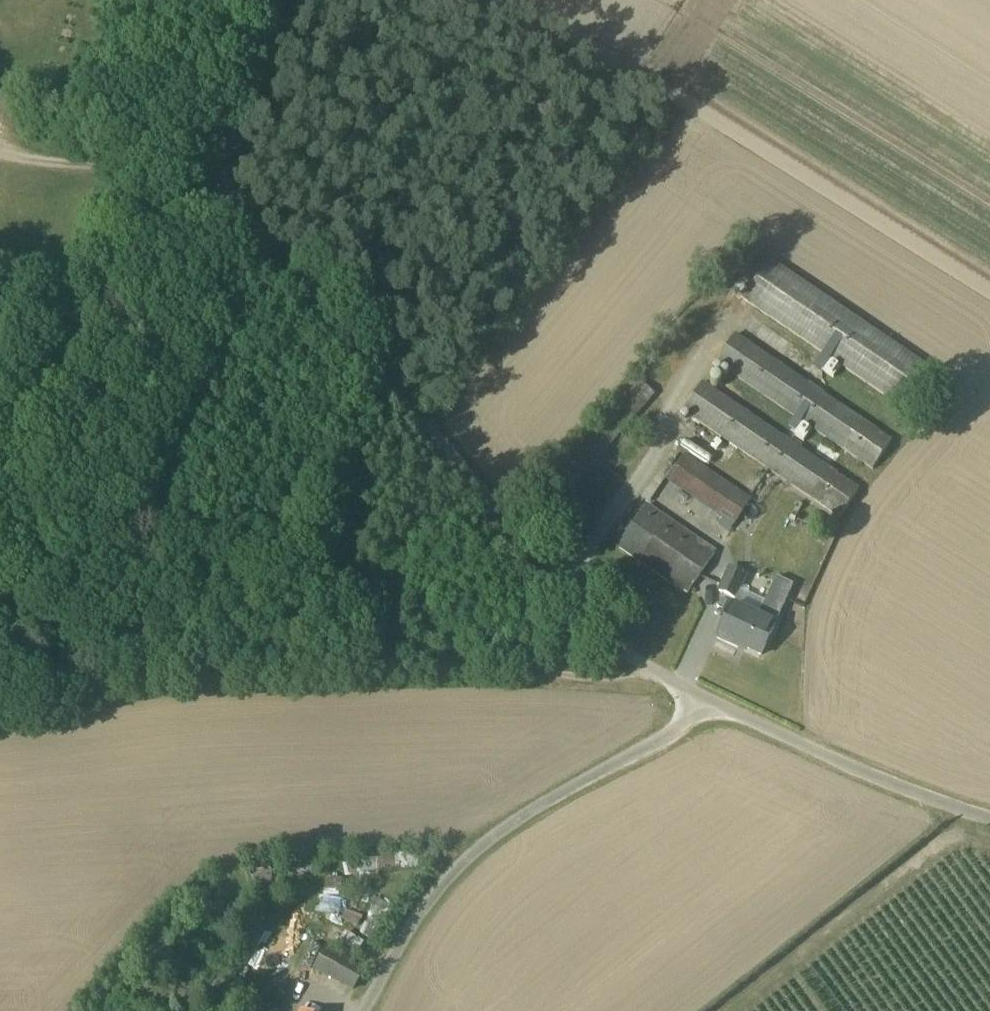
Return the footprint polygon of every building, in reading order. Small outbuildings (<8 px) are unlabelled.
[(904,409),(932,368),(769,259),(741,300),(904,409)] [(871,470),(892,440),(736,333),(715,363),(871,470)] [(838,518),(859,487),(705,383),(684,414),(838,518)] [(751,498),(685,454),(667,481),(733,525),(751,498)] [(717,550),(647,503),(618,546),(687,594),(717,550)] [(737,599),(747,573),(729,566),(718,592),(737,599)] [(776,623),(792,584),(775,577),(759,616),(731,604),(717,638),(738,648),(739,645),(762,655),(776,623)] [(354,858),(356,874),(417,867),(415,851),(354,858)] [(334,953),(324,969),(351,986),(360,970),(334,953)]
